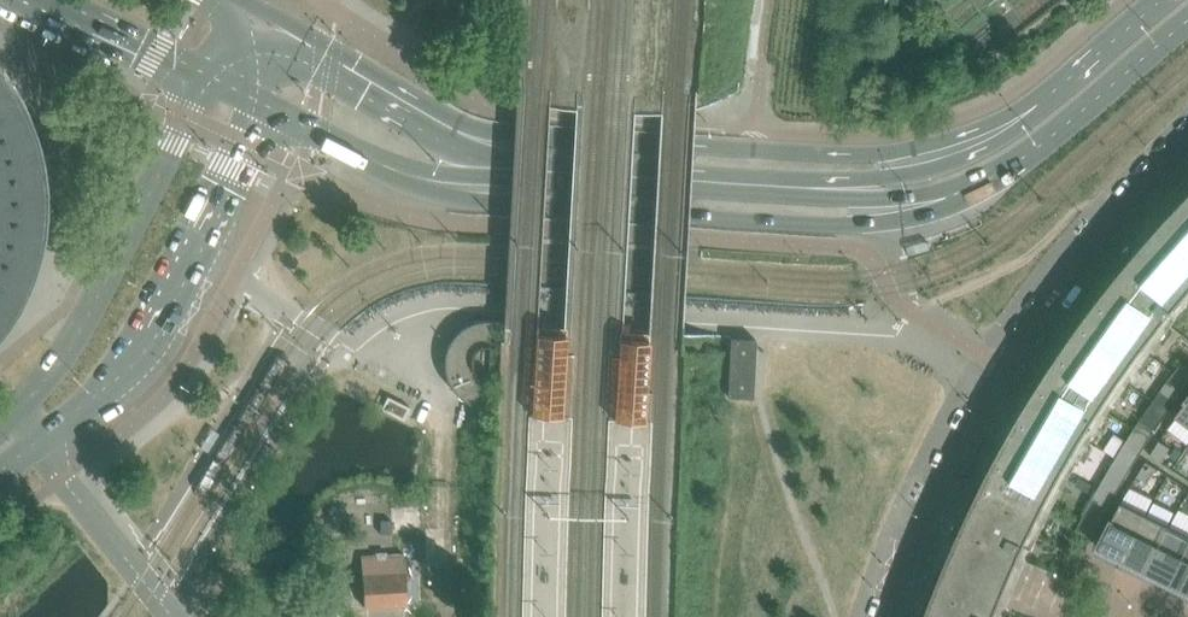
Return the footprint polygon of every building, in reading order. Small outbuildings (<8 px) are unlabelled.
[(6,323),(19,302),(30,279),(38,256),(44,231),(46,205),(46,180),(42,155),(36,131),(27,107),(15,85),(1,64),(0,64),(0,331),(6,323)] [(1186,196),(1149,236),(1113,279),(1164,319),(1187,291),(1187,199),(1186,196)] [(1164,319),(1113,279),(1084,317),(1057,356),(1046,372),(1020,414),(1000,450),(989,471),(971,506),(1029,534),(1037,538),(1054,505),(1059,495),(1071,472),(1089,441),(1109,409),(1113,404),(1128,382),(1149,353),(1157,342),(1170,325),(1164,319)] [(485,408),(491,321),(482,322),(473,324),(465,328),(458,334),(452,341),(448,349),(445,358),(445,362),(445,371),(448,380),(452,388),(458,395),(464,400),(465,401),(473,405),(482,408),(485,408)] [(753,397),(756,340),(744,340),(731,339),(728,397),(753,398),(753,397)] [(1181,363),(1173,373),(1187,383),(1187,368),(1181,363)] [(1173,373),(1166,383),(1181,394),(1187,384),(1187,383),(1173,373)] [(1181,394),(1166,383),(1163,386),(1159,392),(1174,404),(1178,398),(1181,394)] [(1174,404),(1159,392),(1153,401),(1152,403),(1167,414),(1174,404)] [(403,420),(410,407),(388,396),(381,409),(403,420)] [(1175,416),(1187,426),(1187,399),(1175,416)] [(1167,414),(1152,403),(1145,413),(1160,423),(1167,414)] [(1160,423),(1145,413),(1138,423),(1154,433),(1160,423)] [(1151,437),(1154,433),(1138,423),(1136,427),(1131,434),(1147,443),(1151,437)] [(1140,454),(1147,443),(1131,434),(1129,437),(1125,444),(1140,454)] [(1161,463),(1170,448),(1159,441),(1150,456),(1161,463)] [(1134,464),(1140,454),(1125,444),(1118,454),(1134,464)] [(1127,474),(1134,464),(1118,454),(1116,457),(1112,465),(1127,474)] [(1148,484),(1157,469),(1146,462),(1137,477),(1148,484)] [(1127,474),(1112,465),(1107,472),(1105,476),(1121,486),(1127,474)] [(1115,496),(1121,486),(1105,476),(1099,487),(1115,496)] [(1109,507),(1115,496),(1099,487),(1093,498),(1109,507)] [(1103,518),(1109,507),(1093,498),(1087,509),(1103,518)] [(1125,560),(1147,515),(1121,502),(1101,543),(1099,547),(1125,560)] [(1029,534),(971,506),(965,520),(950,553),(946,564),(928,608),(952,616),(994,616),(1009,578),(1029,534)] [(1098,528),(1103,518),(1087,509),(1081,519),(1098,528)] [(1147,571),(1169,526),(1147,515),(1125,560),(1147,571)] [(1092,539),(1098,528),(1081,519),(1076,530),(1092,539)] [(1187,547),(1187,536),(1169,526),(1147,571),(1171,583),(1187,547)] [(1171,583),(1187,592),(1187,547),(1171,583)] [(406,605),(403,555),(403,554),(386,555),(386,554),(385,554),(375,554),(375,556),(361,557),(364,607),(406,605)] [(928,608),(925,616),(952,616),(928,608)]
